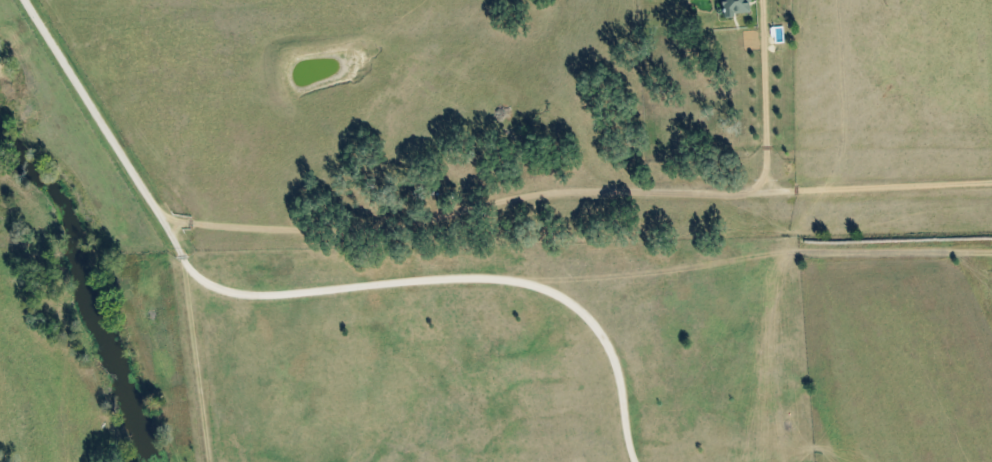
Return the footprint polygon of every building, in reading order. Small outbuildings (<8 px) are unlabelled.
[(751,14),(750,0),(720,0),(721,15),(751,14)]
